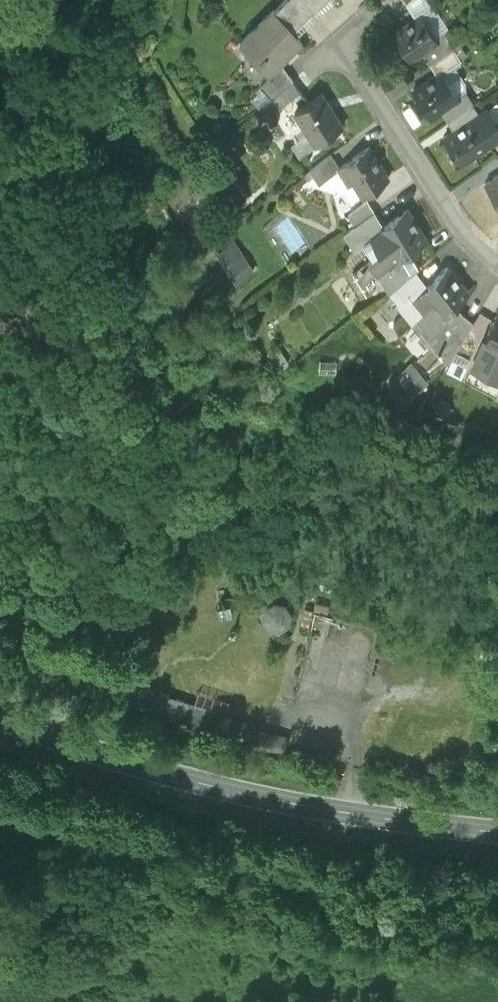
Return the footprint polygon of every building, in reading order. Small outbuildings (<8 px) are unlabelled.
[(273,4),(272,3),(239,30),(267,63),(279,53),(300,35),(290,23),(312,4),(308,0),(278,0),(273,4)] [(421,11),(393,29),(410,56),(421,48),(428,59),(452,44),(442,28),(435,33),(421,11)] [(452,44),(428,59),(436,71),(440,68),(440,69),(460,57),(452,44)] [(267,63),(258,70),(273,83),(276,81),(295,69),(279,53),(267,63)] [(436,71),(413,86),(431,113),(443,106),(445,104),(443,100),(455,92),(440,69),(440,68),(436,71)] [(295,69),(276,81),(282,91),(303,78),(295,69)] [(321,86),(294,102),(315,136),(342,119),(321,86)] [(463,88),(455,93),(455,92),(443,100),(445,104),(443,106),(449,115),(471,101),(463,88)] [(471,101),(449,115),(456,126),(478,112),(471,101)] [(444,134),(461,160),(476,151),(473,147),(486,139),(488,142),(497,136),(497,122),(487,105),(478,112),(456,126),(444,134)] [(367,140),(342,156),(362,186),(386,171),(367,140)] [(330,145),(311,157),(320,171),(339,159),(330,145)] [(485,178),(497,199),(497,170),(485,178)] [(366,191),(347,204),(353,214),(373,201),(366,191)] [(373,201),(353,214),(359,223),(379,211),(373,201)] [(406,202),(378,219),(379,221),(362,232),(370,244),(366,247),(375,260),(384,254),(386,257),(391,254),(389,251),(423,229),(406,202)] [(221,230),(241,262),(257,252),(237,220),(221,230)] [(466,279),(444,255),(424,273),(419,267),(397,286),(438,333),(460,300),(452,291),(466,279)] [(414,257),(388,276),(397,286),(419,267),(421,265),(414,257)] [(460,300),(438,333),(445,342),(471,305),(461,299),(460,300)] [(495,300),(482,324),(496,332),(494,335),(497,337),(497,301),(495,300)] [(412,342),(394,361),(414,380),(432,361),(412,342)] [(264,616),(279,634),(298,619),(283,601),(264,616)] [(246,658),(237,655),(234,664),(243,667),(246,658)] [(232,716),(136,686),(129,709),(247,746),(246,750),(280,761),(285,743),(247,731),(249,725),(230,719),(232,716)]
